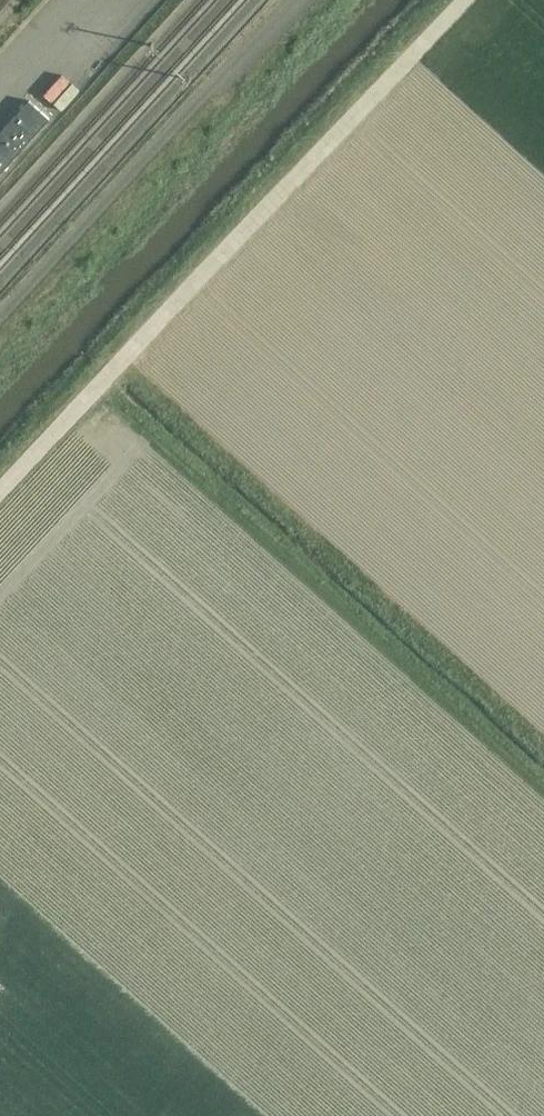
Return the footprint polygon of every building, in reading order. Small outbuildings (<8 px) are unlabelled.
[(30,101),(0,135),(0,175),(51,119),(30,101)]
